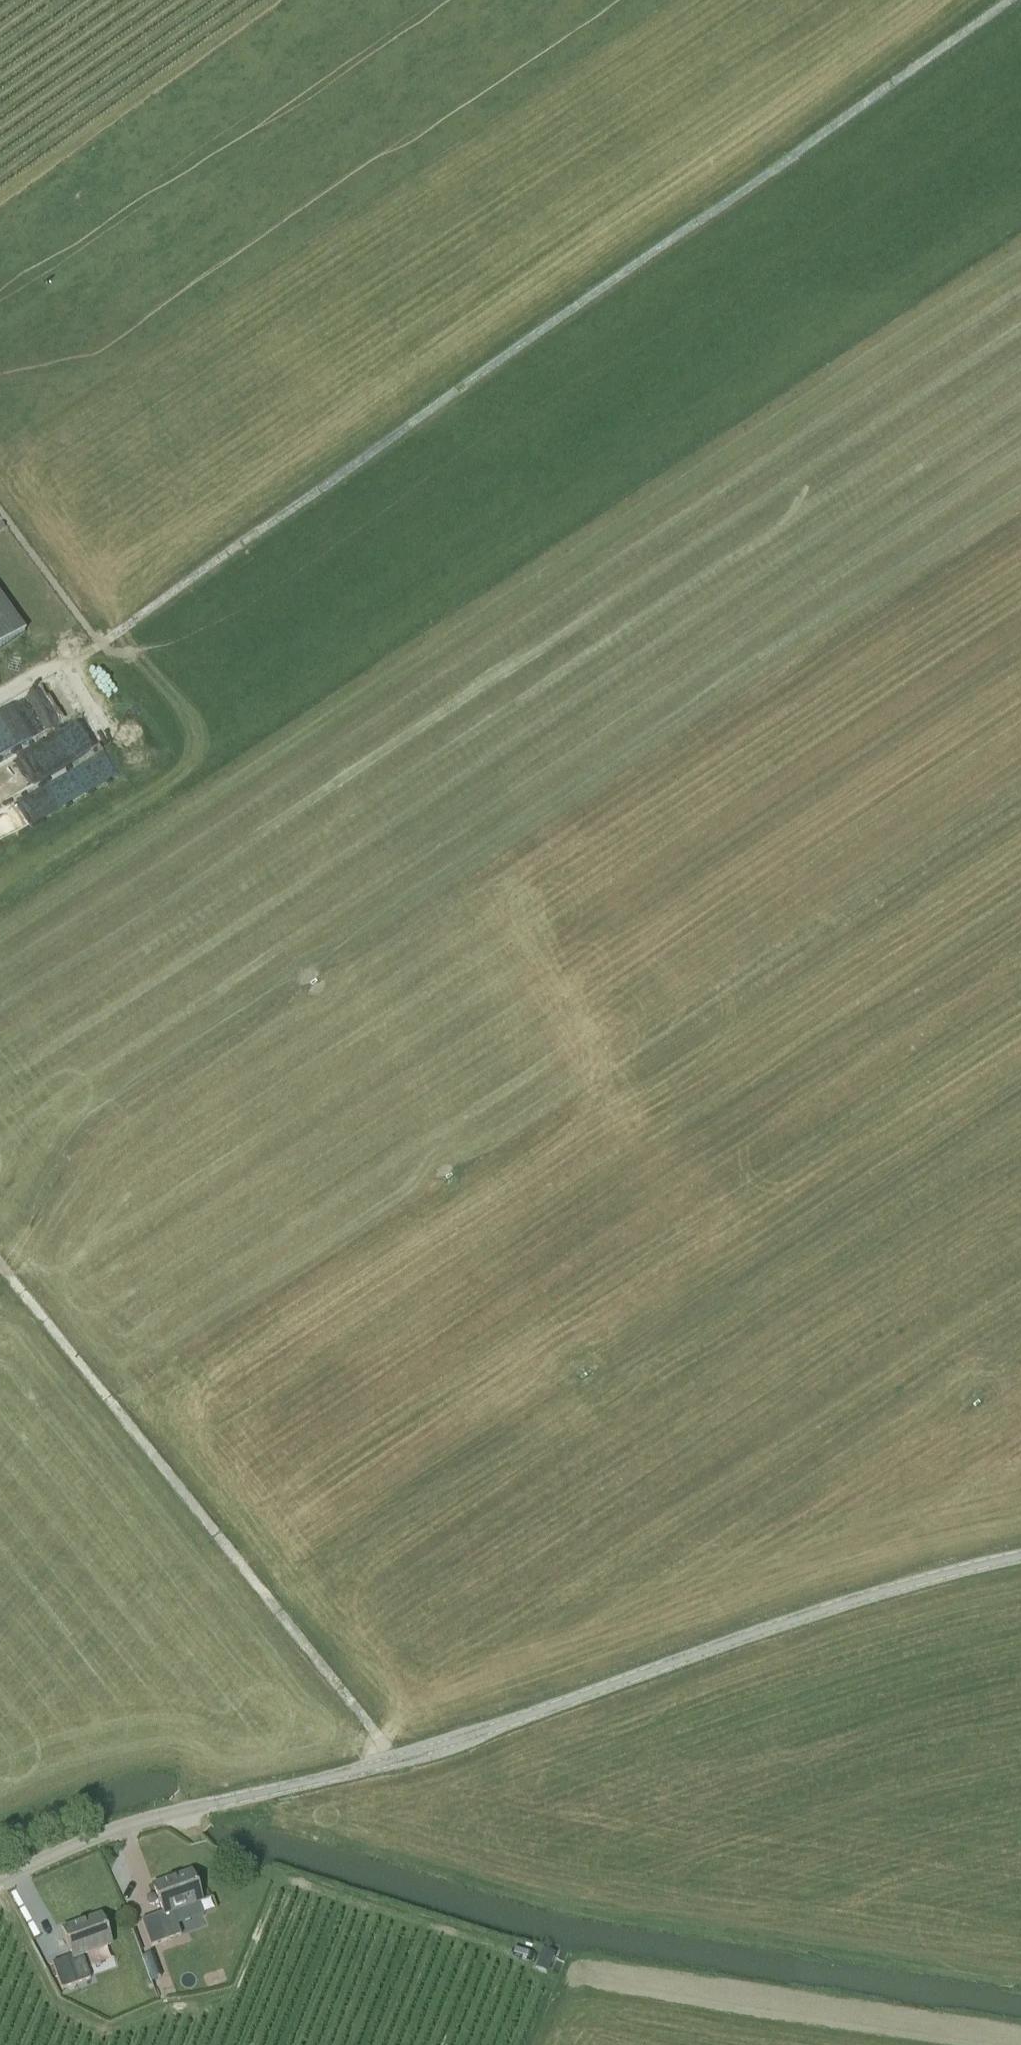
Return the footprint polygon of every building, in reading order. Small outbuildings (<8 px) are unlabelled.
[(22,635),(0,604),(0,650),(22,635)] [(161,1912),(157,1914),(140,1919),(150,1946),(180,1935),(172,1912),(201,1902),(191,1874),(153,1887),(161,1912)] [(82,1956),(110,1946),(100,1918),(62,1931),(71,1956),(52,1963),(60,1989),(89,1979),(82,1956)] [(151,1955),(142,1958),(147,1970),(151,1981),(160,1978),(156,1967),(151,1955)]
